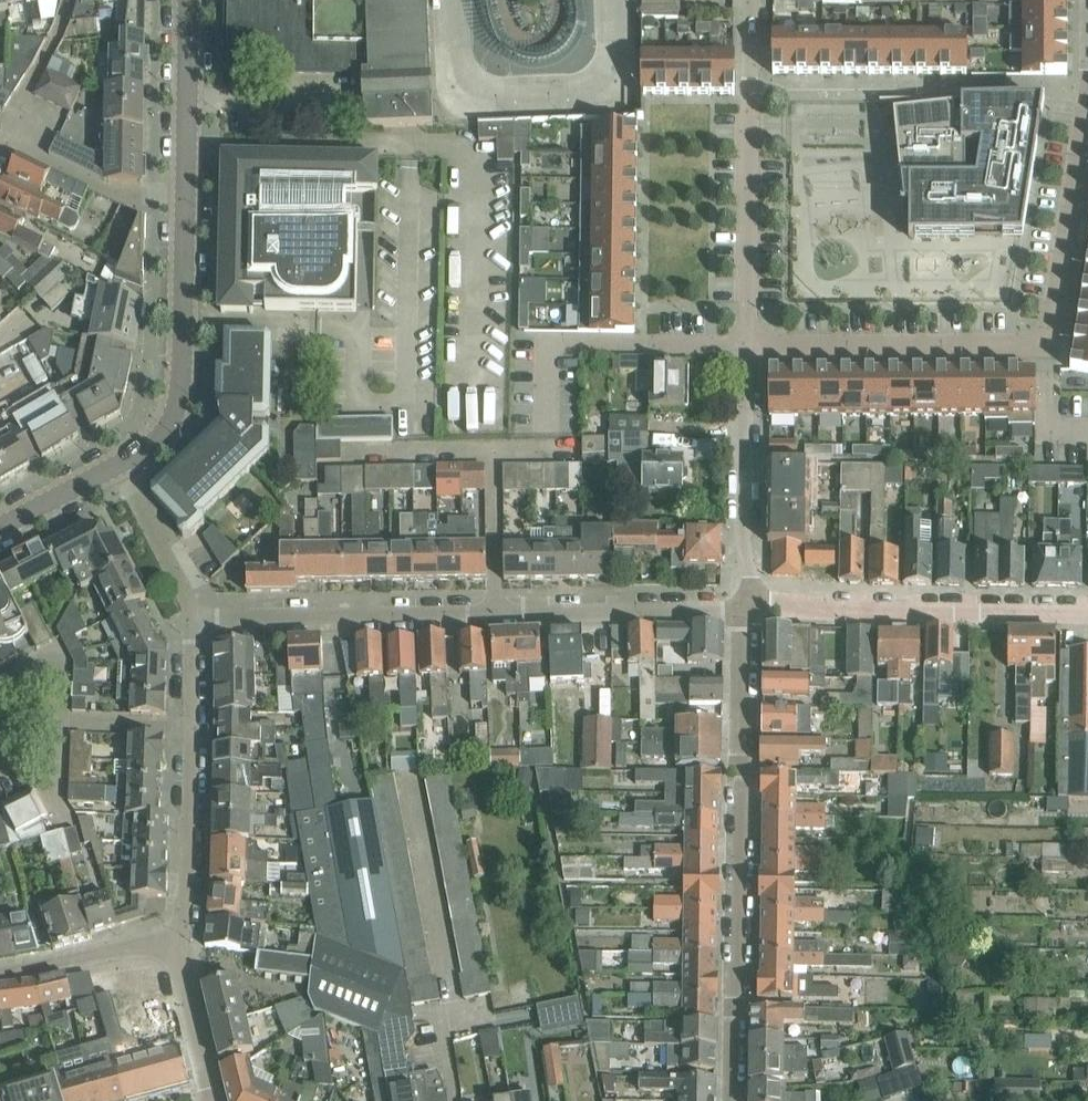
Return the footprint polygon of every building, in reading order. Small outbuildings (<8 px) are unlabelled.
[(9,0),(0,0),(0,31),(8,30),(8,16),(10,15),(9,0)] [(46,40),(21,39),(21,28),(28,27),(24,5),(32,4),(31,0),(9,0),(10,15),(8,16),(8,30),(7,70),(6,91),(13,96),(14,96),(34,63),(46,40)] [(32,4),(24,5),(28,27),(28,30),(34,30),(33,25),(42,23),(38,2),(51,0),(31,0),(32,4)] [(76,15),(71,24),(100,22),(99,12),(118,9),(120,0),(79,0),(76,15)] [(117,35),(145,36),(146,0),(121,0),(117,35)] [(368,0),(238,0),(238,3),(229,3),(227,63),(273,63),(273,72),(363,74),(371,74),(368,0)] [(371,74),(363,74),(365,127),(433,125),(428,0),(368,0),(371,74)] [(639,15),(680,13),(679,0),(639,0),(639,15)] [(799,2),(798,11),(813,11),(813,2),(799,2)] [(1023,7),(1023,28),(1068,28),(1068,27),(1067,27),(1067,7),(1068,7),(1068,5),(1022,5),(1022,7),(1023,7)] [(882,17),(894,18),(894,9),(882,9),(882,17)] [(974,19),(974,28),(988,28),(988,19),(974,19)] [(688,35),(689,24),(679,24),(679,35),(688,35)] [(697,34),(711,34),(711,24),(697,24),(697,34)] [(711,24),(711,34),(711,38),(720,38),(720,25),(711,24)] [(775,34),(775,33),(774,33),(773,75),(775,75),(775,74),(798,74),(798,75),(799,75),(798,28),(797,34),(775,34)] [(822,75),(822,28),(798,28),(799,75),(799,74),(822,74),(822,75)] [(846,75),(846,34),(823,34),(823,28),(822,28),(822,75),(823,75),(823,74),(845,74),(845,75),(846,75)] [(846,34),(846,75),(847,75),(847,74),(869,74),(869,75),(870,75),(870,28),(869,28),(869,34),(846,34)] [(870,28),(870,75),(871,75),(871,74),(893,74),(893,75),(894,75),(894,29),(870,28)] [(988,28),(974,28),(974,38),(988,38),(988,28)] [(1068,28),(1023,28),(1023,51),(1068,51),(1068,50),(1067,50),(1067,29),(1068,29),(1068,28)] [(895,29),(894,29),(894,75),(895,75),(895,74),(917,74),(917,75),(918,75),(918,34),(895,34),(895,29)] [(942,34),(942,75),(943,75),(943,74),(965,74),(965,75),(967,75),(967,33),(965,33),(965,34),(942,34)] [(942,75),(942,34),(918,34),(918,75),(919,75),(919,74),(941,74),(941,75),(942,75)] [(145,51),(145,36),(117,35),(110,35),(110,54),(110,88),(144,89),(145,69),(149,69),(149,51),(145,51)] [(985,61),(986,51),(971,51),(971,60),(985,61)] [(1022,73),(1022,75),(1068,75),(1068,73),(1067,73),(1067,52),(1068,52),(1068,51),(1023,51),(1023,73),(1022,73)] [(665,95),(666,95),(666,54),(644,54),(644,53),(642,53),(642,98),(644,98),(644,94),(665,94),(665,95)] [(733,54),(711,54),(711,95),(712,95),(712,94),(733,94),(733,95),(735,95),(735,53),(733,53),(733,54)] [(110,54),(98,54),(98,88),(107,88),(110,88),(110,54)] [(689,95),(688,54),(666,54),(666,95),(667,95),(667,94),(688,94),(688,95),(689,95)] [(711,95),(711,54),(688,54),(689,95),(689,94),(710,94),(710,95),(711,95)] [(59,106),(71,82),(77,70),(54,59),(47,71),(59,77),(47,100),(59,106)] [(7,70),(0,70),(0,109),(1,109),(4,111),(13,96),(6,91),(7,70)] [(47,100),(59,77),(47,71),(36,95),(47,100)] [(81,87),(71,82),(59,106),(70,111),(81,87)] [(142,182),(144,89),(110,88),(107,88),(105,155),(97,154),(60,136),(60,135),(59,135),(50,154),(105,181),(142,182)] [(1044,103),(990,103),(962,103),(955,103),(880,103),(880,105),(900,105),(900,114),(894,114),(895,122),(897,122),(904,187),(901,187),(904,209),(906,209),(905,206),(909,206),(909,238),(1022,238),(1044,103)] [(480,141),(515,139),(515,122),(479,123),(480,141)] [(582,154),(638,155),(638,154),(637,154),(637,131),(638,131),(638,129),(581,128),(581,130),(582,130),(582,154)] [(522,154),(531,154),(532,140),(522,140),(522,154)] [(89,188),(20,154),(8,176),(42,193),(47,183),(84,201),(89,189),(89,188)] [(340,191),(377,192),(378,192),(379,157),(230,154),(229,203),(232,203),(232,230),(221,230),(219,296),(223,297),(223,306),(219,306),(219,307),(222,307),(222,312),(225,312),(225,310),(250,311),(250,313),(254,313),(254,306),(266,306),(266,309),(357,311),(358,233),(339,232),(340,191)] [(531,154),(522,154),(522,168),(531,168),(531,154)] [(638,155),(582,154),(582,180),(637,180),(637,179),(637,156),(638,156),(638,155)] [(6,179),(0,190),(0,203),(37,222),(40,216),(70,230),(76,228),(80,221),(78,215),(65,208),(6,179)] [(637,206),(637,205),(636,205),(636,181),(637,181),(637,180),(582,180),(582,181),(592,181),(592,204),(581,204),(581,205),(637,206)] [(521,204),(531,204),(531,190),(521,190),(521,204)] [(531,204),(521,204),(521,218),(531,218),(531,204)] [(637,206),(581,205),(581,230),(637,231),(637,230),(636,230),(636,207),(637,207),(637,206)] [(26,222),(12,215),(0,209),(0,235),(39,255),(43,257),(51,260),(56,249),(46,243),(22,230),(26,222)] [(146,216),(141,215),(133,235),(122,264),(112,290),(138,303),(143,290),(144,290),(146,216)] [(520,254),(530,255),(534,255),(534,229),(521,229),(520,254)] [(637,231),(581,230),(581,255),(636,256),(636,255),(635,255),(636,232),(637,232),(637,231)] [(520,254),(520,269),(530,269),(530,255),(520,254)] [(636,281),(636,280),(635,280),(635,257),(636,257),(636,256),(581,255),(580,281),(636,281)] [(31,268),(21,277),(27,283),(28,285),(45,268),(61,285),(74,272),(51,260),(43,257),(31,268)] [(112,290),(122,264),(110,260),(99,284),(112,290)] [(6,262),(0,268),(0,277),(3,280),(6,277),(19,291),(27,283),(21,277),(6,262)] [(144,306),(138,303),(112,290),(99,284),(89,279),(80,323),(94,325),(91,339),(83,338),(125,347),(135,349),(144,306)] [(636,281),(580,281),(580,306),(636,307),(636,306),(635,306),(635,282),(636,282),(636,281)] [(520,305),(529,305),(530,291),(520,291),(520,305)] [(1083,294),(1083,295),(1080,318),(1079,318),(1079,319),(1087,320),(1087,295),(1083,294)] [(529,330),(529,305),(520,305),(519,330),(529,330)] [(635,333),(635,331),(634,331),(635,307),(636,308),(636,307),(580,306),(579,330),(578,330),(578,332),(635,333)] [(1079,319),(1079,320),(1080,320),(1076,343),(1075,343),(1075,344),(1087,346),(1087,320),(1079,319)] [(51,351),(41,332),(29,339),(42,362),(50,357),(51,351)] [(270,415),(272,340),(267,335),(224,334),(219,339),(217,406),(222,410),(221,411),(221,424),(154,490),(153,496),(181,526),(180,527),(180,534),(184,538),(190,538),(205,524),(205,518),(203,516),(270,453),(270,434),(266,429),(264,429),(263,420),(266,419),(270,415)] [(125,398),(133,358),(123,356),(125,347),(83,338),(80,352),(61,348),(57,365),(68,382),(58,388),(57,386),(56,386),(73,418),(82,413),(92,431),(121,414),(113,400),(119,397),(125,398)] [(1075,345),(1076,345),(1072,368),(1071,368),(1071,370),(1087,373),(1087,346),(1075,344),(1075,345)] [(620,357),(620,372),(638,372),(638,358),(620,357)] [(662,408),(685,409),(685,407),(684,407),(684,404),(689,404),(689,394),(684,394),(684,380),(689,380),(689,368),(690,368),(690,367),(651,366),(651,367),(652,367),(651,406),(650,406),(650,408),(655,408),(655,411),(662,412),(662,408)] [(867,416),(891,416),(891,370),(890,370),(890,371),(868,372),(868,371),(867,371),(867,416)] [(891,416),(915,415),(915,370),(914,370),(914,371),(892,371),(892,370),(891,370),(891,416)] [(915,415),(939,415),(938,370),(938,371),(915,371),(915,370),(915,415)] [(938,370),(939,415),(963,415),(962,370),(961,370),(961,371),(939,371),(939,370),(938,370)] [(962,370),(963,415),(986,415),(986,420),(987,420),(986,370),(985,370),(985,371),(963,371),(963,370),(962,370)] [(986,370),(987,420),(1009,420),(1010,426),(1010,370),(1009,370),(1009,371),(987,371),(987,370),(986,370)] [(1010,370),(1010,426),(1034,425),(1034,426),(1036,426),(1035,370),(1033,370),(1033,371),(1011,371),(1011,370),(1010,370)] [(795,416),(795,371),(794,371),(794,372),(772,372),(772,371),(770,371),(770,417),(772,417),(772,416),(795,416)] [(795,371),(795,416),(819,416),(819,371),(818,371),(818,372),(796,372),(796,371),(795,371)] [(819,416),(843,416),(843,371),(842,371),(842,372),(820,372),(820,371),(819,371),(819,416)] [(843,371),(843,416),(867,416),(867,371),(866,371),(844,372),(844,371),(843,371)] [(30,466),(28,462),(40,455),(43,459),(79,438),(69,420),(73,418),(56,386),(9,413),(15,424),(4,430),(0,434),(0,484),(30,466)] [(317,441),(341,441),(393,440),(394,418),(317,419),(317,441)] [(611,418),(611,435),(649,435),(650,419),(611,418)] [(648,450),(649,435),(611,435),(612,463),(623,463),(623,450),(648,450)] [(609,464),(609,437),(583,438),(583,464),(583,465),(609,464)] [(341,461),(341,441),(317,441),(317,462),(341,461)] [(770,443),(770,456),(795,456),(795,442),(770,443)] [(805,456),(819,456),(819,447),(805,446),(805,456)] [(819,447),(819,456),(833,457),(833,447),(819,447)] [(853,457),(867,457),(867,447),(853,447),(853,457)] [(867,447),(867,457),(881,457),(881,447),(867,447)] [(963,458),(963,448),(949,448),(949,458),(963,458)] [(963,448),(963,458),(977,458),(977,448),(963,448)] [(997,458),(1010,459),(1011,449),(997,449),(997,458)] [(1011,449),(1010,459),(1024,459),(1025,449),(1011,449)] [(682,491),(683,457),(667,457),(667,451),(655,450),(655,457),(644,457),(644,491),(651,491),(651,494),(662,494),(665,491),(682,491)] [(901,462),(915,463),(915,453),(901,453),(901,462)] [(915,453),(915,463),(929,463),(929,453),(915,453)] [(584,491),(583,465),(583,464),(557,465),(557,491),(584,491)] [(530,491),(530,465),(503,465),(504,492),(530,491)] [(557,491),(557,465),(530,465),(530,491),(557,491)] [(811,481),(811,465),(769,465),(769,504),(810,504),(810,489),(811,481)] [(898,585),(899,563),(899,551),(885,551),(886,479),(906,479),(906,466),(872,465),(872,466),(870,493),(872,494),(870,585),(898,585)] [(294,482),(317,482),(316,466),(294,466),(294,482)] [(437,489),(437,466),(414,467),(415,490),(437,489)] [(461,490),(461,466),(437,466),(437,489),(437,498),(461,498),(461,490)] [(485,466),(461,466),(461,490),(486,490),(485,466)] [(870,493),(872,466),(842,466),(842,486),(842,493),(857,493),(870,493)] [(390,490),(389,467),(365,468),(365,490),(390,490)] [(415,490),(414,467),(389,467),(390,490),(415,490)] [(342,486),(342,468),(326,468),(326,486),(342,486)] [(365,490),(365,468),(342,468),(342,486),(342,495),(352,495),(365,495),(365,490)] [(1059,487),(1059,468),(1030,468),(1030,487),(1059,487)] [(1059,468),(1059,487),(1087,487),(1087,469),(1059,468)] [(971,470),(971,479),(1000,480),(1001,470),(971,470)] [(842,493),(842,486),(823,486),(823,495),(841,495),(842,493)] [(857,514),(857,493),(842,493),(841,495),(841,505),(841,513),(841,516),(839,582),(864,582),(865,544),(856,544),(857,514)] [(929,519),(937,518),(951,518),(951,494),(929,495),(929,519)] [(367,495),(365,495),(352,495),(352,546),(342,546),(343,582),(366,581),(366,514),(367,514),(367,495)] [(841,505),(841,495),(823,495),(823,505),(832,505),(841,505)] [(306,517),(318,517),(318,513),(319,513),(319,500),(306,500),(306,517)] [(1014,551),(1015,504),(1015,502),(1001,501),(1000,516),(999,550),(1000,550),(999,587),(1023,587),(1024,551),(1014,551)] [(809,519),(810,504),(769,504),(768,543),(773,544),(802,544),(810,544),(810,532),(813,532),(814,519),(809,519)] [(832,516),(832,505),(823,505),(823,516),(832,516)] [(841,513),(841,505),(832,505),(832,516),(841,516),(841,513)] [(294,582),(294,547),(294,518),(286,509),(271,522),(280,532),(280,547),(281,570),(247,570),(248,593),(296,592),(296,582),(294,582)] [(932,586),(932,564),(932,549),(917,549),(917,510),(905,510),(904,585),(932,586)] [(343,582),(342,546),(332,547),(332,512),(319,513),(318,513),(318,517),(318,521),(318,582),(343,582)] [(391,581),(390,546),(379,546),(379,514),(367,514),(366,514),(366,581),(391,581)] [(415,581),(414,516),(400,516),(400,546),(390,546),(391,581),(415,581)] [(438,581),(438,546),(428,546),(428,516),(414,516),(415,581),(438,581)] [(999,550),(1000,516),(986,516),(986,550),(976,550),(976,586),(999,587),(1000,550),(999,550)] [(951,550),(951,518),(937,518),(936,586),(965,586),(966,550),(951,550)] [(462,580),(461,519),(449,519),(449,546),(438,546),(438,581),(462,580)] [(487,580),(486,545),(475,545),(475,519),(461,519),(462,580),(487,580)] [(318,582),(318,521),(304,521),(304,536),(305,536),(305,547),(294,547),(294,582),(296,582),(318,582)] [(1057,588),(1058,521),(1044,521),(1044,551),(1034,551),(1034,587),(1057,588)] [(1081,588),(1081,566),(1082,532),(1072,532),(1072,522),(1058,521),(1057,588),(1081,588)] [(661,524),(615,523),(615,530),(615,550),(615,554),(658,553),(658,551),(672,551),(672,570),(704,571),(704,566),(722,566),(723,561),(726,559),(726,551),(723,548),(723,529),(684,528),(684,537),(661,536),(661,524)] [(97,533),(93,535),(88,526),(49,547),(61,570),(65,577),(74,573),(82,589),(92,584),(98,580),(129,565),(113,534),(104,538),(102,534),(97,533)] [(557,579),(557,530),(531,530),(531,545),(532,580),(557,579)] [(584,579),(583,530),(557,530),(557,579),(584,579)] [(610,550),(615,550),(615,530),(583,530),(584,579),(610,579),(610,550)] [(802,558),(802,544),(773,544),(773,557),(802,558)] [(532,580),(531,545),(504,545),(505,580),(532,580)] [(49,547),(0,572),(0,580),(9,597),(61,570),(49,547)] [(806,548),(806,566),(835,566),(836,549),(806,548)] [(801,577),(802,558),(773,557),(773,577),(801,577)] [(147,599),(135,576),(129,565),(98,580),(92,584),(109,618),(140,603),(147,599)] [(9,597),(0,580),(0,639),(10,635),(24,629),(26,635),(29,634),(18,612),(9,597)] [(72,601),(65,615),(69,623),(80,617),(72,601)] [(152,626),(140,603),(109,618),(121,641),(152,626)] [(33,604),(18,612),(29,634),(37,649),(53,641),(33,604)] [(71,628),(69,623),(65,615),(57,629),(60,634),(71,628)] [(86,629),(80,617),(69,623),(71,628),(75,635),(86,629)] [(167,655),(152,626),(121,641),(112,644),(122,662),(118,662),(118,664),(133,663),(167,655)] [(658,626),(658,627),(657,644),(670,644),(688,644),(688,661),(724,662),(724,630),(720,626),(658,626)] [(624,651),(624,629),(624,627),(612,627),(613,651),(624,651)] [(811,651),(811,628),(792,628),(767,627),(764,631),(763,668),(791,669),(791,672),(811,672),(811,651)] [(78,641),(75,635),(71,628),(60,634),(66,646),(78,641)] [(657,663),(655,628),(628,629),(629,665),(640,664),(641,691),(641,721),(656,721),(656,705),(657,696),(657,679),(657,663)] [(871,677),(872,629),(848,628),(847,677),(859,678),(871,677)] [(584,659),(582,629),(549,630),(551,661),(567,661),(568,674),(583,673),(583,659),(584,659)] [(899,705),(900,629),(879,629),(879,666),(887,666),(887,704),(899,705)] [(920,666),(921,630),(900,629),(899,705),(910,705),(911,666),(920,666)] [(954,643),(954,630),(926,630),(924,734),(943,734),(943,723),(938,723),(939,673),(970,674),(970,644),(954,643)] [(542,653),(541,631),(517,632),(519,695),(519,705),(521,705),(522,732),(531,731),(529,681),(547,680),(546,653),(542,653)] [(1031,701),(1033,631),(1009,631),(1009,667),(1016,667),(1016,722),(1031,723),(1031,701)] [(1056,683),(1056,669),(1057,632),(1033,631),(1031,701),(1039,702),(1046,702),(1047,683),(1056,683)] [(519,695),(517,632),(492,633),(493,667),(506,666),(508,710),(518,710),(517,695),(519,695)] [(486,657),(485,635),(473,636),(471,634),(464,634),(462,637),(459,637),(460,659),(460,673),(470,673),(472,723),(490,722),(486,657)] [(10,635),(0,639),(0,648),(6,663),(19,657),(10,635)] [(449,725),(446,637),(445,635),(419,636),(420,675),(431,675),(434,726),(449,725)] [(386,721),(382,640),(382,638),(356,639),(356,643),(342,644),(349,677),(358,676),(358,678),(370,677),(372,722),(386,721)] [(415,661),(414,639),(387,640),(388,677),(401,677),(402,710),(403,728),(419,727),(415,661)] [(325,696),(323,662),(322,640),(289,642),(290,661),(290,675),(292,688),(292,697),(293,704),(294,713),(300,713),(301,717),(302,729),(302,732),(305,732),(311,774),(316,812),(338,809),(331,769),(328,739),(325,696)] [(256,675),(254,643),(216,644),(216,677),(256,675)] [(669,679),(670,644),(657,644),(657,663),(657,679),(669,679)] [(86,657),(80,646),(69,652),(74,662),(86,657)] [(1070,649),(1070,652),(1061,652),(1060,798),(1087,799),(1087,650),(1070,649)] [(166,688),(167,655),(133,663),(118,664),(118,687),(132,687),(166,688)] [(87,661),(86,657),(74,662),(74,671),(88,672),(87,661)] [(290,675),(290,661),(277,662),(277,675),(290,675)] [(257,705),(256,675),(216,677),(216,712),(253,713),(253,705),(257,705)] [(292,688),(290,675),(277,675),(277,688),(292,688)] [(825,689),(825,678),(825,677),(763,676),(763,697),(809,697),(809,688),(825,689)] [(873,709),(873,701),(874,677),(871,677),(859,678),(859,689),(854,695),(828,695),(822,702),(822,708),(860,709),(873,709)] [(723,680),(669,679),(657,679),(657,696),(690,697),(690,704),(723,704),(723,680)] [(74,685),(74,698),(73,711),(86,712),(87,699),(87,685),(74,685)] [(167,688),(166,688),(132,687),(118,687),(118,700),(132,701),(131,714),(166,715),(167,688)] [(1046,709),(1039,709),(1039,702),(1031,701),(1031,723),(1030,742),(1043,742),(1043,735),(1045,735),(1046,709)] [(812,708),(785,707),(763,707),(762,735),(811,736),(812,708)] [(723,721),(723,709),(696,708),(696,721),(723,721)] [(872,742),(873,719),(873,709),(860,709),(860,742),(872,742)] [(262,730),(262,724),(252,724),(253,713),(216,712),(216,730),(262,730)] [(611,771),(611,744),(612,720),(585,720),(583,771),(611,771)] [(623,721),(612,720),(611,744),(622,744),(623,721)] [(722,745),(723,721),(696,721),(678,721),(677,731),(643,730),(642,744),(722,745)] [(476,725),(478,745),(489,745),(488,724),(476,725)] [(343,731),(346,748),(361,745),(358,728),(343,731)] [(275,730),(262,730),(216,730),(215,747),(251,746),(261,747),(265,745),(275,745),(275,730)] [(93,761),(94,734),(72,733),(71,760),(93,761)] [(165,737),(130,735),(129,762),(163,764),(164,764),(165,737)] [(989,736),(990,776),(997,776),(997,783),(1012,782),(1012,776),(1014,776),(1014,736),(989,736)] [(826,741),(784,740),(762,740),(762,765),(799,765),(799,756),(826,756),(826,741)] [(722,768),(722,745),(642,744),(642,757),(677,758),(677,767),(722,768)] [(265,767),(265,760),(265,745),(261,747),(251,746),(215,747),(215,765),(240,766),(265,767)] [(279,760),(265,760),(265,767),(281,768),(288,769),(284,746),(276,746),(279,760)] [(418,761),(419,771),(451,770),(450,760),(448,760),(447,748),(420,749),(421,761),(418,761)] [(491,750),(492,769),(521,768),(521,749),(491,750)] [(872,750),(872,763),(871,774),(889,775),(898,775),(898,758),(878,757),(878,750),(872,750)] [(92,774),(93,761),(71,760),(70,787),(83,787),(97,787),(97,779),(84,779),(85,774),(92,774)] [(926,760),(925,774),(949,775),(949,761),(926,760)] [(871,774),(872,763),(831,761),(831,773),(871,774)] [(161,791),(163,764),(129,762),(129,777),(118,776),(117,789),(128,789),(161,791)] [(282,779),(281,768),(265,767),(240,766),(215,765),(214,788),(274,790),(274,779),(282,779)] [(424,775),(426,784),(450,779),(448,770),(424,775)] [(566,792),(567,771),(536,770),(541,792),(548,792),(566,792)] [(721,795),(722,773),(637,771),(636,783),(666,784),(666,794),(719,795),(721,795)] [(840,774),(762,773),(761,796),(764,796),(797,796),(797,785),(840,785),(840,774)] [(316,812),(311,774),(288,777),(291,793),(294,813),(312,810),(313,813),(316,812)] [(373,802),(372,793),(369,780),(371,779),(370,775),(353,778),(358,805),(373,802)] [(394,775),(371,779),(369,780),(372,793),(396,789),(394,775)] [(452,792),(450,779),(426,784),(428,797),(452,792)] [(106,787),(97,787),(83,787),(70,787),(69,803),(82,803),(105,804),(106,787)] [(0,806),(0,808),(11,847),(41,838),(48,866),(61,862),(66,881),(75,878),(71,860),(63,831),(48,835),(44,820),(50,817),(35,789),(0,806)] [(160,818),(160,816),(161,791),(128,789),(127,817),(136,818),(136,816),(160,818)] [(399,802),(396,789),(372,793),(373,802),(374,807),(399,802)] [(455,806),(452,792),(428,797),(431,810),(455,806)] [(573,814),(573,792),(566,792),(548,792),(553,814),(573,814)] [(257,793),(237,793),(214,793),(214,815),(278,816),(285,816),(286,804),(257,803),(257,793)] [(719,817),(719,795),(666,794),(666,804),(636,804),(636,816),(719,817)] [(797,805),(797,796),(764,796),(763,818),(825,819),(826,806),(797,805)] [(889,817),(907,818),(907,798),(889,798),(889,817)] [(1070,812),(1071,799),(1060,798),(1048,798),(1048,812),(1070,812)] [(377,820),(374,807),(373,802),(358,805),(338,809),(316,812),(313,813),(297,815),(318,936),(405,970),(405,968),(402,955),(400,941),(397,928),(395,915),(392,901),(390,888),(387,874),(384,861),(382,847),(379,834),(377,820)] [(401,816),(399,802),(374,807),(377,820),(401,816)] [(457,819),(455,806),(431,810),(433,824),(457,819)] [(0,808),(0,850),(11,847),(0,808)] [(278,829),(278,816),(214,815),(213,838),(256,839),(256,829),(278,829)] [(169,816),(160,816),(160,818),(136,816),(136,818),(135,842),(168,844),(169,816)] [(404,829),(401,816),(377,820),(379,834),(404,829)] [(718,839),(719,817),(636,816),(636,827),(685,828),(685,838),(718,839)] [(95,828),(92,817),(79,817),(82,832),(95,828)] [(825,829),(825,819),(763,818),(763,839),(796,840),(796,829),(825,829)] [(460,833),(457,819),(433,824),(436,837),(460,833)] [(85,875),(78,847),(81,846),(76,828),(63,831),(71,860),(75,878),(85,875)] [(104,840),(98,840),(95,828),(82,832),(85,844),(92,842),(99,867),(104,866),(104,840)] [(407,843),(404,829),(379,834),(382,847),(407,843)] [(918,831),(918,849),(938,849),(938,831),(918,831)] [(463,846),(460,833),(436,837),(439,851),(463,846)] [(718,861),(718,839),(685,838),(685,847),(650,847),(649,858),(655,858),(655,860),(718,861)] [(795,849),(796,840),(763,839),(763,860),(824,861),(825,850),(795,849)] [(467,843),(475,878),(485,876),(477,840),(467,843)] [(167,870),(168,844),(135,842),(134,869),(167,870)] [(257,843),(235,843),(213,842),(213,861),(267,864),(268,852),(257,852),(257,843)] [(409,856),(407,843),(382,847),(384,861),(409,856)] [(465,860),(463,846),(439,851),(441,864),(465,860)] [(1074,847),(1052,847),(1022,846),(1022,859),(1029,859),(1074,860),(1074,847)] [(287,849),(286,864),(297,865),(298,849),(287,849)] [(412,870),(409,856),(384,861),(387,874),(412,870)] [(565,880),(597,880),(597,858),(562,859),(565,880)] [(718,872),(718,861),(655,860),(655,858),(649,858),(629,858),(629,859),(625,859),(625,870),(684,870),(684,885),(720,885),(720,872),(718,872)] [(1074,873),(1074,861),(1074,860),(1029,859),(1029,873),(1074,873)] [(468,873),(465,860),(441,864),(444,878),(468,873)] [(760,873),(760,886),(795,886),(795,872),(824,872),(824,861),(763,860),(762,873),(760,873)] [(266,884),(267,864),(213,861),(212,883),(243,884),(266,884)] [(168,870),(167,870),(134,869),(133,896),(134,896),(133,909),(144,916),(145,896),(167,897),(168,870)] [(414,883),(412,870),(387,874),(390,888),(414,883)] [(470,886),(468,873),(444,878),(446,891),(470,886)] [(289,875),(289,885),(306,886),(306,876),(289,875)] [(241,902),(242,892),(243,884),(212,883),(212,888),(209,915),(269,921),(271,905),(241,902)] [(417,896),(414,883),(390,888),(392,901),(417,896)] [(308,886),(306,886),(289,885),(289,886),(271,886),(271,895),(308,896),(308,886)] [(654,898),(654,910),(717,911),(717,899),(720,898),(720,886),(684,885),(684,898),(654,898)] [(473,900),(470,886),(446,891),(449,904),(473,900)] [(795,886),(760,886),(760,899),(762,899),(762,913),(824,914),(837,914),(851,914),(851,912),(853,912),(853,901),(847,901),(847,900),(824,901),(795,900),(795,886)] [(884,915),(895,915),(913,915),(905,891),(884,891),(884,915)] [(92,938),(91,934),(82,913),(80,901),(79,893),(40,905),(54,950),(92,938)] [(117,925),(144,916),(133,909),(113,915),(106,893),(80,901),(82,913),(91,934),(118,926),(117,925)] [(39,952),(32,931),(27,917),(19,919),(15,896),(4,898),(6,910),(15,956),(39,952)] [(419,910),(417,896),(392,901),(395,915),(419,910)] [(4,898),(0,899),(0,959),(15,956),(6,910),(4,898)] [(475,913),(473,900),(449,904),(451,918),(475,913)] [(422,923),(419,910),(395,915),(397,928),(422,923)] [(683,933),(717,933),(717,911),(654,910),(654,921),(683,922),(683,933)] [(478,927),(475,913),(451,918),(454,931),(478,927)] [(851,924),(851,914),(762,913),(762,934),(794,934),(794,923),(851,924)] [(896,935),(900,935),(919,935),(913,915),(895,915),(895,927),(896,927),(896,935)] [(268,929),(255,928),(244,927),(244,923),(209,919),(206,947),(260,953),(265,955),(268,929)] [(1061,932),(1074,933),(1075,923),(1061,922),(1061,932)] [(425,937),(422,923),(397,928),(400,941),(425,937)] [(481,940),(478,927),(454,931),(456,945),(481,940)] [(717,955),(717,933),(683,933),(683,942),(654,942),(655,937),(633,937),(633,951),(654,951),(654,953),(717,955)] [(794,943),(794,934),(762,934),(761,954),(823,955),(823,944),(794,943)] [(412,1007),(407,982),(405,970),(318,936),(317,935),(315,943),(315,948),(313,960),(311,980),(309,997),(314,1010),(377,1035),(379,1034),(405,1044),(408,1045),(416,1034),(413,1020),(415,1020),(412,1007)] [(919,956),(919,935),(900,935),(900,956),(919,956)] [(427,950),(425,937),(400,941),(402,955),(427,950)] [(483,954),(481,940),(456,945),(459,958),(483,954)] [(288,945),(287,957),(301,958),(313,960),(315,948),(288,945)] [(430,964),(427,950),(402,955),(405,968),(430,964)] [(598,952),(581,952),(585,974),(598,973),(598,952)] [(313,960),(301,958),(287,957),(265,955),(260,953),(257,973),(311,980),(313,960)] [(716,975),(717,955),(654,953),(654,965),(683,965),(683,976),(716,975)] [(486,967),(483,954),(459,958),(462,972),(472,970),(486,967)] [(873,956),(850,956),(823,955),(761,954),(761,976),(793,977),(794,967),(873,968),(873,956)] [(432,977),(430,964),(405,968),(405,970),(407,982),(421,979),(432,977)] [(111,971),(91,974),(97,998),(111,994),(112,998),(161,983),(159,975),(154,968),(147,966),(111,971)] [(491,995),(486,967),(472,970),(478,997),(491,995)] [(478,997),(472,970),(462,972),(462,975),(459,976),(464,1000),(478,997)] [(71,995),(67,978),(66,973),(38,980),(42,1005),(50,1031),(77,1023),(72,999),(71,995)] [(719,975),(716,975),(683,976),(683,985),(630,985),(630,997),(654,997),(716,998),(718,998),(719,975)] [(793,977),(761,976),(759,976),(758,999),(839,1000),(839,988),(814,987),(814,977),(793,977)] [(435,977),(432,977),(421,979),(426,1005),(440,1002),(435,977)] [(237,978),(203,986),(212,1025),(246,1017),(237,978)] [(426,1005),(421,979),(407,982),(412,1007),(426,1005)] [(38,980),(34,981),(0,985),(0,1020),(3,1020),(4,1029),(14,1028),(13,1017),(5,1011),(42,1005),(38,980)] [(945,982),(930,982),(931,1001),(945,1001),(945,982)] [(56,1056),(58,1060),(61,1075),(68,1100),(130,1100),(190,1085),(180,1048),(174,1018),(170,1019),(164,1020),(166,1032),(127,1044),(112,998),(111,994),(97,998),(109,1037),(108,1038),(109,1041),(56,1056)] [(716,1020),(716,998),(654,997),(630,997),(630,1008),(682,1009),(682,1019),(716,1020)] [(301,999),(288,1003),(298,1030),(311,1022),(301,999)] [(579,999),(537,1007),(541,1026),(583,1018),(579,999)] [(1056,1001),(1028,1001),(1027,1022),(1056,1023),(1056,1001)] [(298,1030),(288,1003),(274,1008),(286,1038),(298,1030)] [(854,1010),(832,1010),(752,1009),(751,1033),(783,1034),(783,1023),(854,1024),(854,1010)] [(47,1026),(44,1016),(30,1019),(32,1029),(47,1026)] [(315,1018),(316,1028),(302,1035),(303,1052),(304,1062),(311,1062),(314,1063),(318,1086),(319,1086),(337,1088),(333,1083),(330,1064),(323,1016),(315,1018)] [(254,1051),(246,1017),(212,1025),(220,1059),(254,1051)] [(613,1022),(611,1022),(586,1021),(591,1044),(623,1044),(623,1039),(613,1039),(613,1022)] [(959,1021),(970,1051),(979,1051),(978,1032),(972,1032),(972,1021),(959,1021)] [(718,1024),(715,1023),(646,1022),(645,1045),(668,1045),(668,1046),(718,1047),(718,1024)] [(447,1090),(445,1091),(445,1084),(438,1072),(414,1075),(413,1072),(409,1073),(405,1044),(379,1034),(383,1067),(389,1100),(448,1100),(447,1090)] [(908,1034),(886,1039),(895,1072),(916,1066),(908,1034)] [(784,1038),(773,1038),(751,1037),(751,1059),(796,1060),(796,1062),(807,1062),(808,1048),(784,1047),(784,1038)] [(822,1049),(838,1049),(838,1037),(821,1037),(822,1049)] [(631,1044),(623,1044),(591,1044),(595,1073),(611,1072),(611,1060),(630,1060),(631,1044)] [(545,1048),(551,1088),(566,1086),(560,1046),(545,1048)] [(717,1070),(718,1047),(668,1046),(668,1069),(717,1070)] [(824,1061),(846,1056),(844,1048),(822,1053),(824,1061)] [(807,1074),(807,1062),(796,1062),(796,1060),(751,1059),(750,1082),(784,1082),(784,1073),(807,1074)] [(61,1075),(58,1060),(45,1063),(50,1081),(2,1095),(3,1100),(62,1100),(55,1077),(61,1075)] [(249,1061),(222,1067),(224,1076),(228,1095),(229,1100),(250,1100),(265,1090),(266,1087),(256,1083),(251,1060),(249,1061)] [(917,1066),(878,1080),(885,1100),(924,1087),(917,1066)] [(858,1073),(861,1080),(873,1077),(871,1069),(858,1073)] [(679,1100),(717,1100),(717,1078),(695,1078),(640,1077),(640,1090),(658,1091),(658,1098),(679,1098),(679,1100)] [(877,1078),(861,1083),(866,1100),(877,1100),(883,1099),(878,1080),(877,1078)] [(1042,1081),(995,1080),(995,1100),(1041,1100),(1042,1081)] [(304,1089),(299,1087),(295,1086),(287,1082),(283,1095),(281,1100),(300,1100),(304,1089)] [(300,1100),(314,1100),(319,1086),(318,1086),(305,1085),(304,1089),(300,1100)] [(283,1095),(266,1087),(265,1090),(250,1100),(281,1100),(283,1095)] [(821,1093),(817,1093),(806,1093),(806,1096),(786,1095),(786,1088),(773,1088),(750,1087),(750,1100),(821,1100),(821,1093)]
